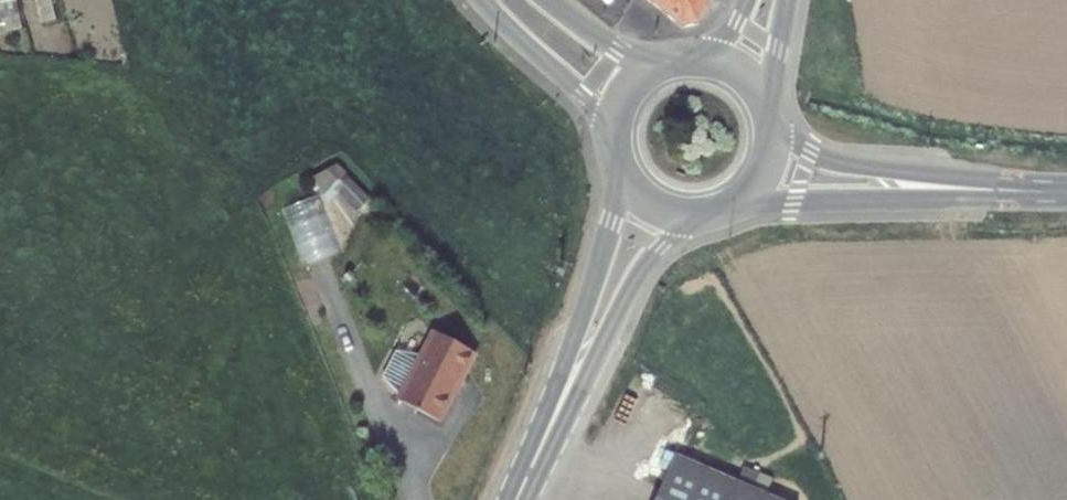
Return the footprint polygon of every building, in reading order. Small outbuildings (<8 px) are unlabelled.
[(19,16),(17,0),(0,4),(0,21),(19,16)] [(682,28),(699,24),(712,0),(649,0),(682,28)] [(323,192),(290,204),(312,262),(350,249),(329,193),(346,186),(338,165),(316,173),(323,192)] [(435,332),(399,400),(440,422),(476,354),(435,332)] [(680,436),(650,499),(797,499),(801,492),(691,441),(680,436)]
